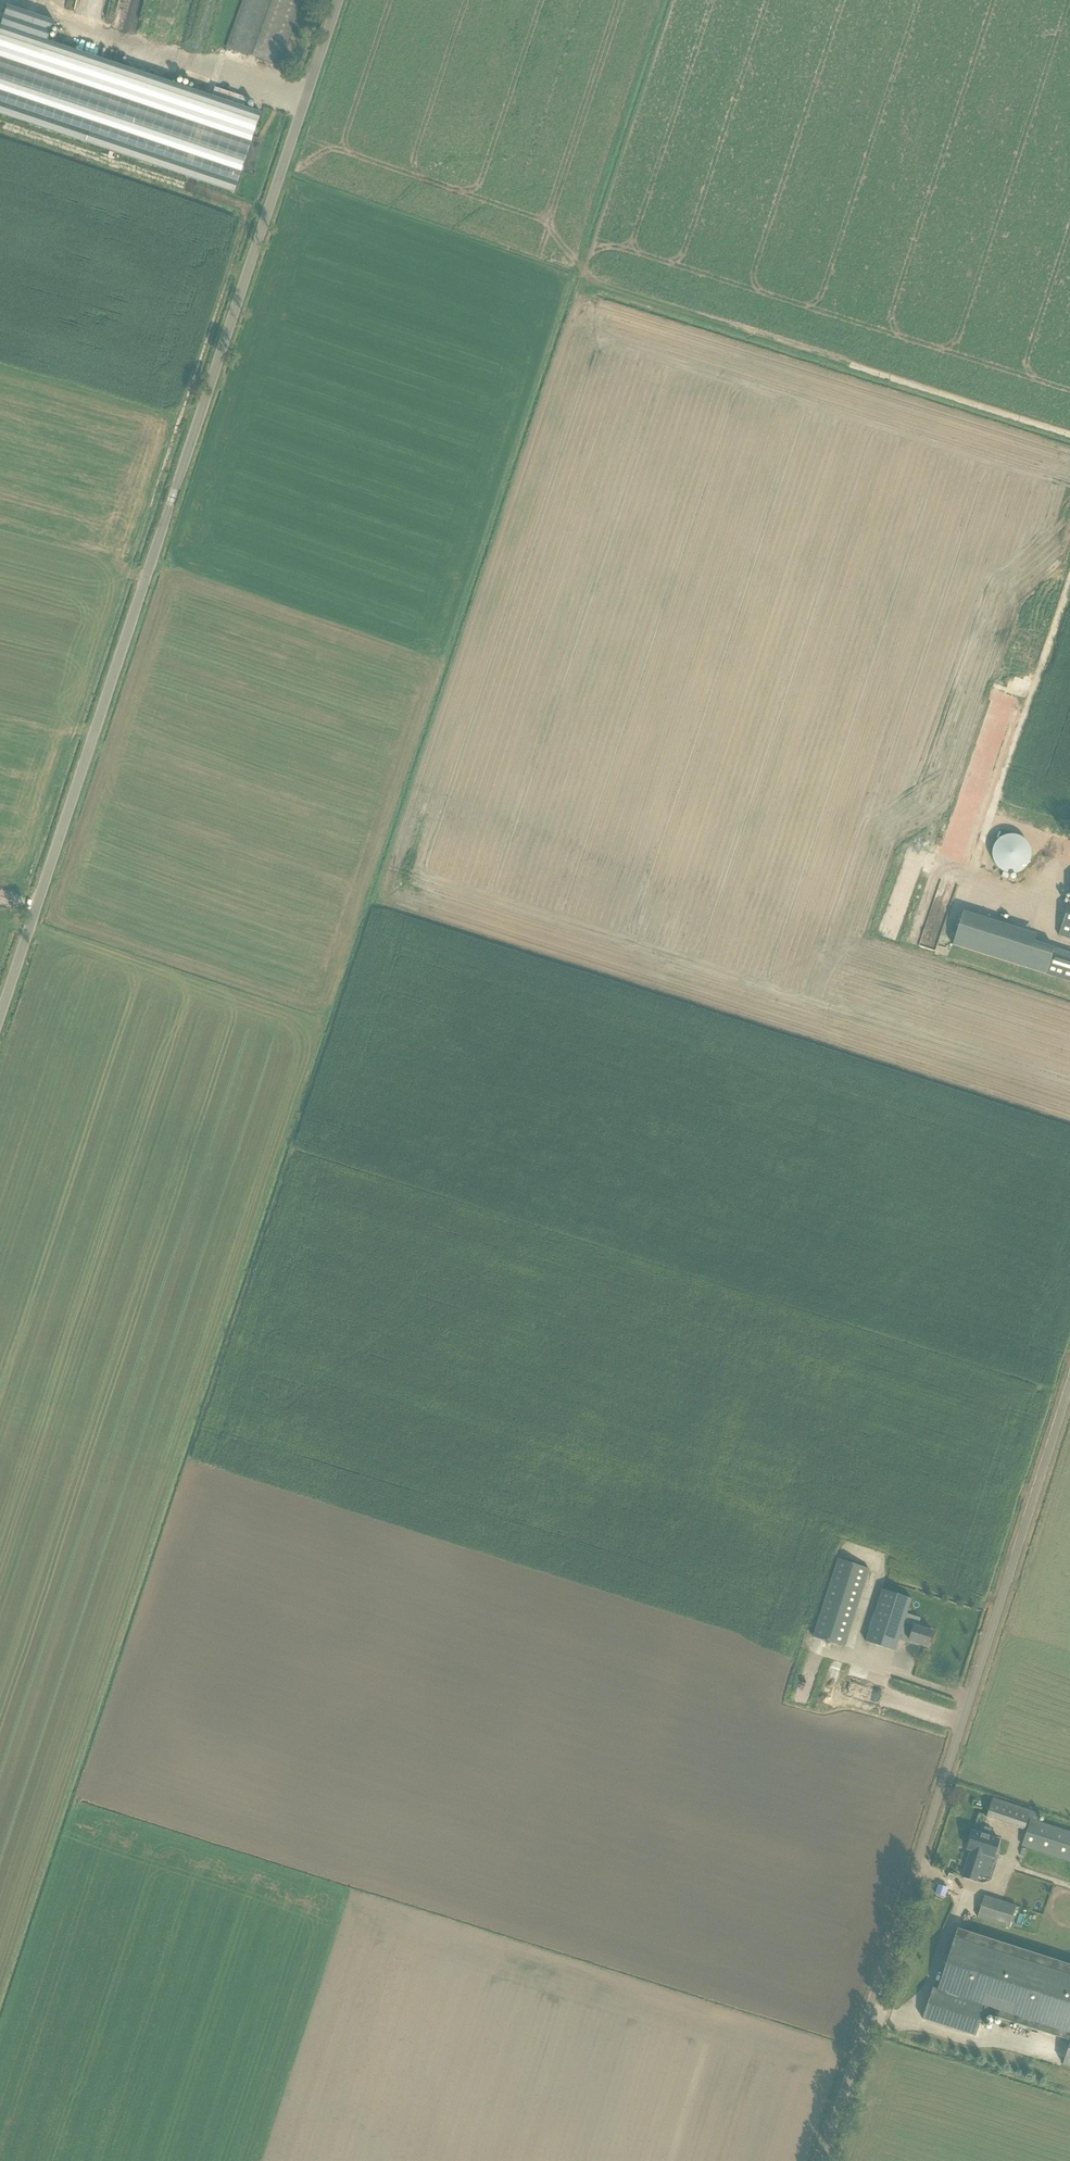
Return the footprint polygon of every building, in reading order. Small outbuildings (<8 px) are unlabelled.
[(268,63),(278,66),(301,0),(243,0),(226,48),(268,63)] [(0,31),(0,115),(234,195),(261,115),(245,110),(248,101),(216,90),(213,99),(48,43),(54,27),(7,11),(0,31)] [(992,854),(992,856),(992,858),(992,860),(993,861),(993,863),(994,865),(995,866),(996,868),(997,869),(999,870),(1000,871),(1002,872),(1003,873),(1005,873),(1007,874),(1008,874),(1010,874),(1012,874),(1014,874),(1016,874),(1017,873),(1019,873),(1021,872),(1022,871),(1023,870),(1025,868),(1026,867),(1027,865),(1028,864),(1029,862),(1029,860),(1030,858),(1030,855),(1030,853),(1029,851),(1029,848),(1028,846),(1026,844),(1025,842),(1023,841),(1021,839),(1019,838),(1017,837),(1015,837),(1013,836),(1010,836),(1008,836),(1006,837),(1003,837),(1001,838),(999,840),(998,841),(996,843),(995,845),(993,847),(993,849),(992,851),(992,854)] [(1058,936),(1069,939),(1069,899),(1058,936)] [(1052,954),(1046,974),(1069,982),(1069,959),(1052,954)] [(811,1637),(844,1647),(869,1569),(837,1559),(811,1637)] [(874,1615),(865,1642),(894,1651),(895,1651),(900,1634),(910,1637),(908,1643),(917,1646),(918,1644),(927,1647),(932,1632),(917,1627),(920,1619),(906,1614),(911,1599),(889,1592),(882,1590),(874,1615)] [(929,1719),(933,1702),(925,1700),(923,1708),(918,1707),(915,1715),(929,1719)] [(1040,1814),(993,1798),(986,1817),(1024,1830),(1028,1819),(1030,1819),(1022,1846),(1069,1862),(1069,1832),(1037,1822),(1040,1814)] [(967,1859),(962,1877),(976,1881),(977,1877),(978,1874),(989,1877),(995,1858),(993,1857),(994,1854),(998,1840),(972,1832),(966,1849),(970,1850),(967,1859)] [(938,1885),(935,1893),(944,1896),(947,1888),(938,1885)] [(1009,1928),(1016,1907),(1016,1906),(984,1896),(977,1918),(1009,1928)] [(922,2019),(926,2020),(975,2036),(982,2013),(1069,2042),(1062,2064),(1066,2066),(1069,2067),(1069,1977),(959,1941),(959,1940),(942,1991),(936,1989),(932,1988),(922,2019)]
